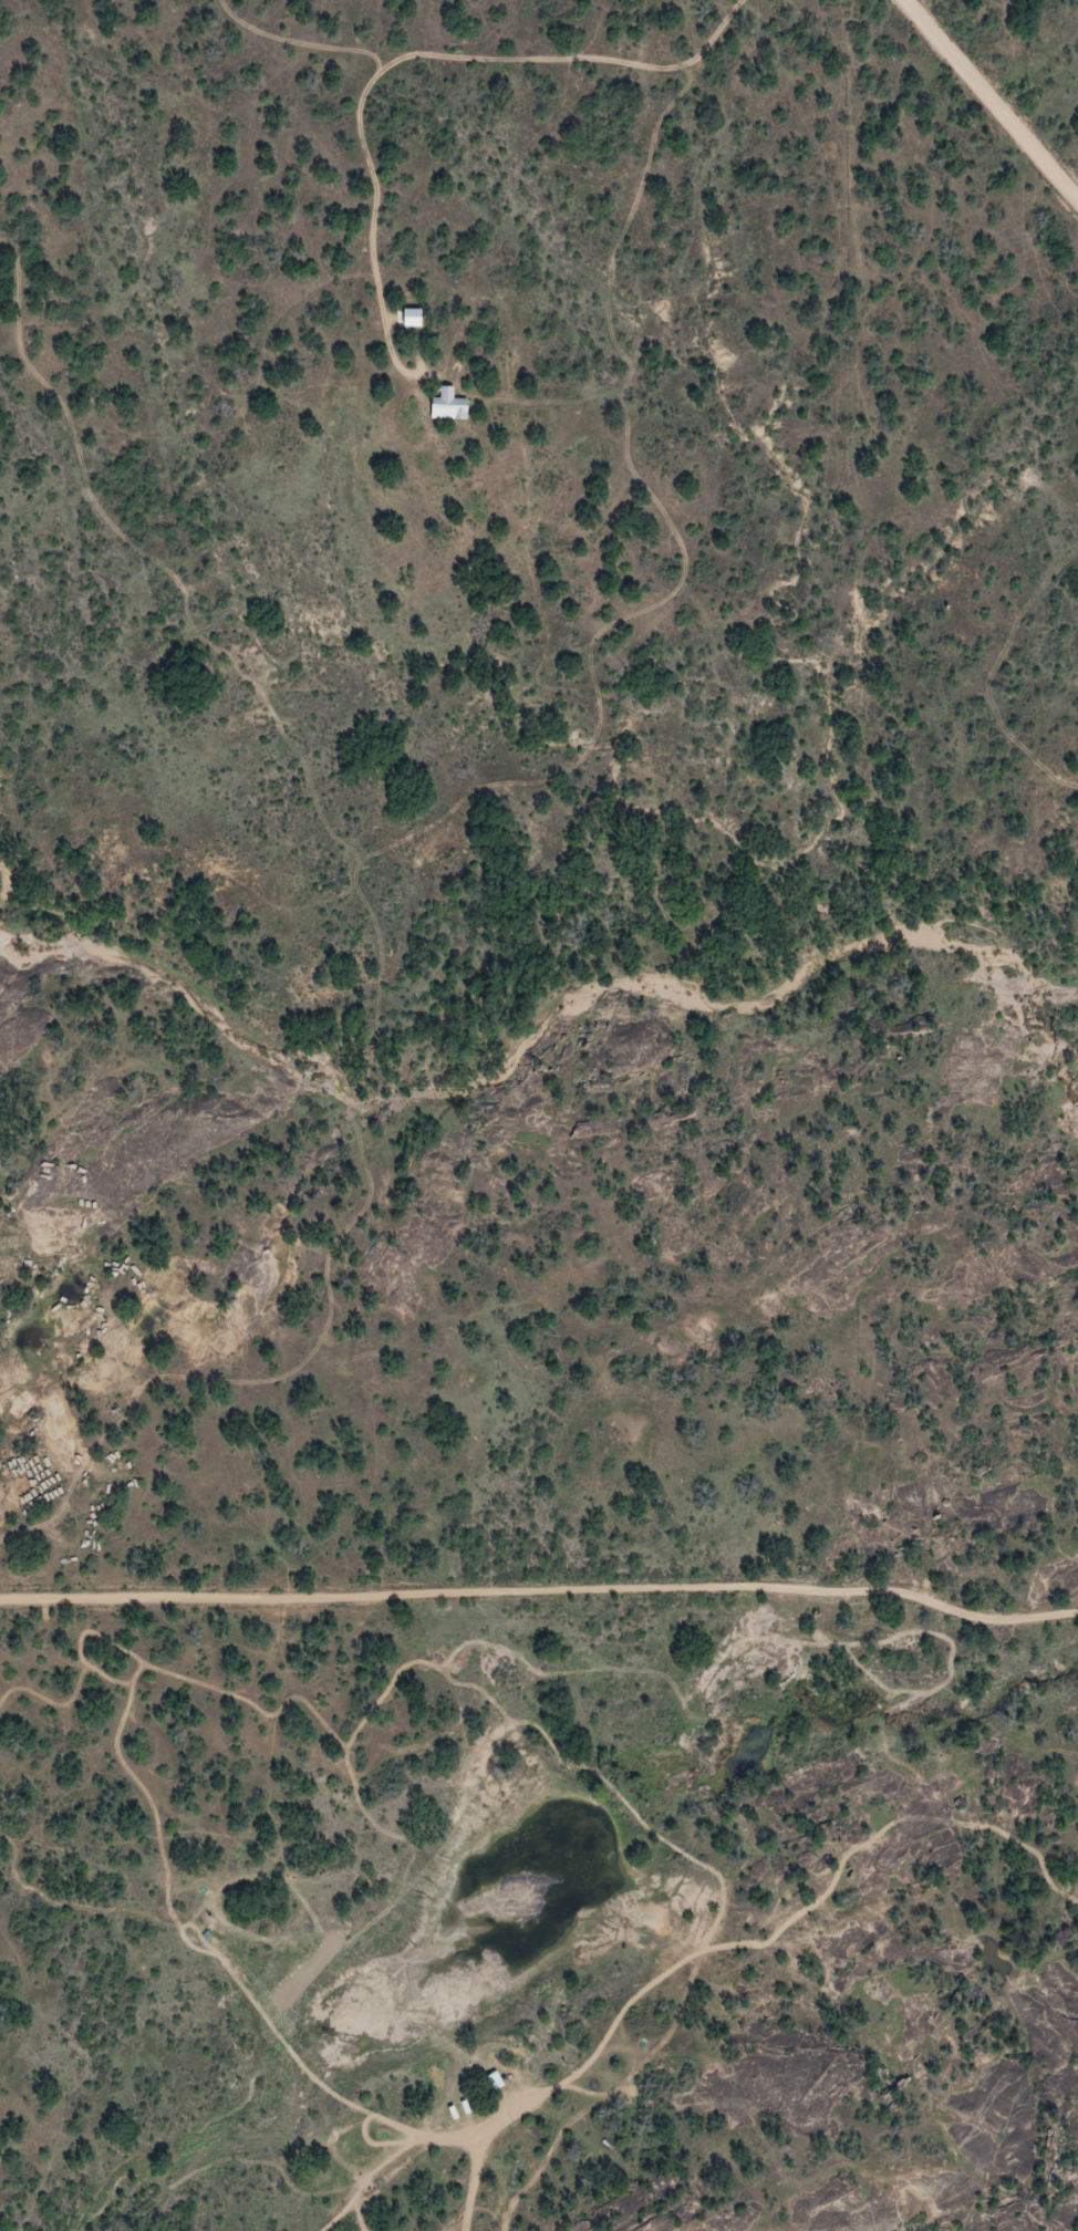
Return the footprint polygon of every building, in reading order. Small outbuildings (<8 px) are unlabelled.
[(467,421),(467,400),(453,400),(453,387),(439,387),(439,399),(431,399),(431,421),(467,421)]
